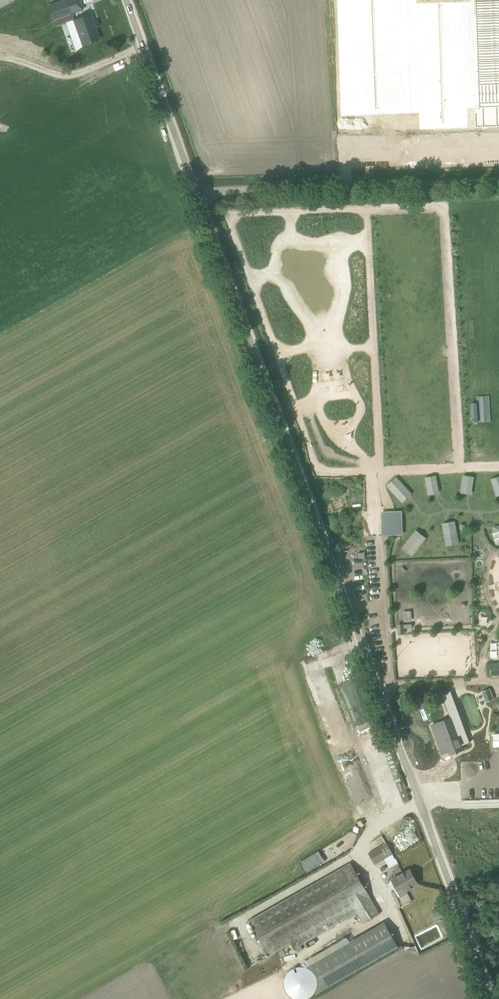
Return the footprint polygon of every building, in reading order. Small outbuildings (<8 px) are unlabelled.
[(52,20),(71,13),(66,0),(48,7),(52,20)] [(419,118),(467,116),(467,115),(475,115),(475,127),(498,127),(498,20),(498,12),(488,12),(488,21),(472,21),(472,22),(464,22),(463,0),(415,0),(415,1),(407,2),(407,0),(337,0),(341,120),(411,118),(411,117),(419,117),(419,118)] [(82,46),(99,40),(90,15),(73,21),(82,46)] [(474,494),(475,476),(464,474),(462,492),(474,494)] [(438,475),(427,476),(428,494),(440,493),(438,475)] [(398,476),(387,486),(403,503),(414,493),(398,476)] [(403,534),(402,510),(386,511),(387,535),(403,534)] [(445,545),(459,544),(458,521),(444,522),(445,545)] [(402,546),(413,555),(428,538),(418,529),(402,546)] [(404,621),(413,621),(413,610),(403,610),(404,621)] [(480,612),(477,623),(487,625),(490,615),(480,612)] [(490,664),(491,676),(498,675),(498,663),(490,664)] [(448,742),(478,733),(473,718),(466,720),(462,706),(439,713),(448,742)] [(369,795),(348,734),(340,737),(338,730),(334,732),(329,718),(336,715),(334,712),(324,715),(326,723),(325,723),(329,737),(332,736),(353,800),(369,795)] [(485,742),(485,750),(459,750),(459,759),(490,759),(491,742),(485,742)] [(369,853),(375,864),(393,854),(386,843),(369,853)] [(351,862),(249,920),(270,957),(292,945),(294,949),(357,913),(363,923),(380,914),(351,862)] [(406,891),(418,884),(411,872),(406,876),(404,873),(392,879),(402,897),(407,894),(406,891)] [(398,947),(397,945),(385,923),(350,943),(364,967),(398,947)]
